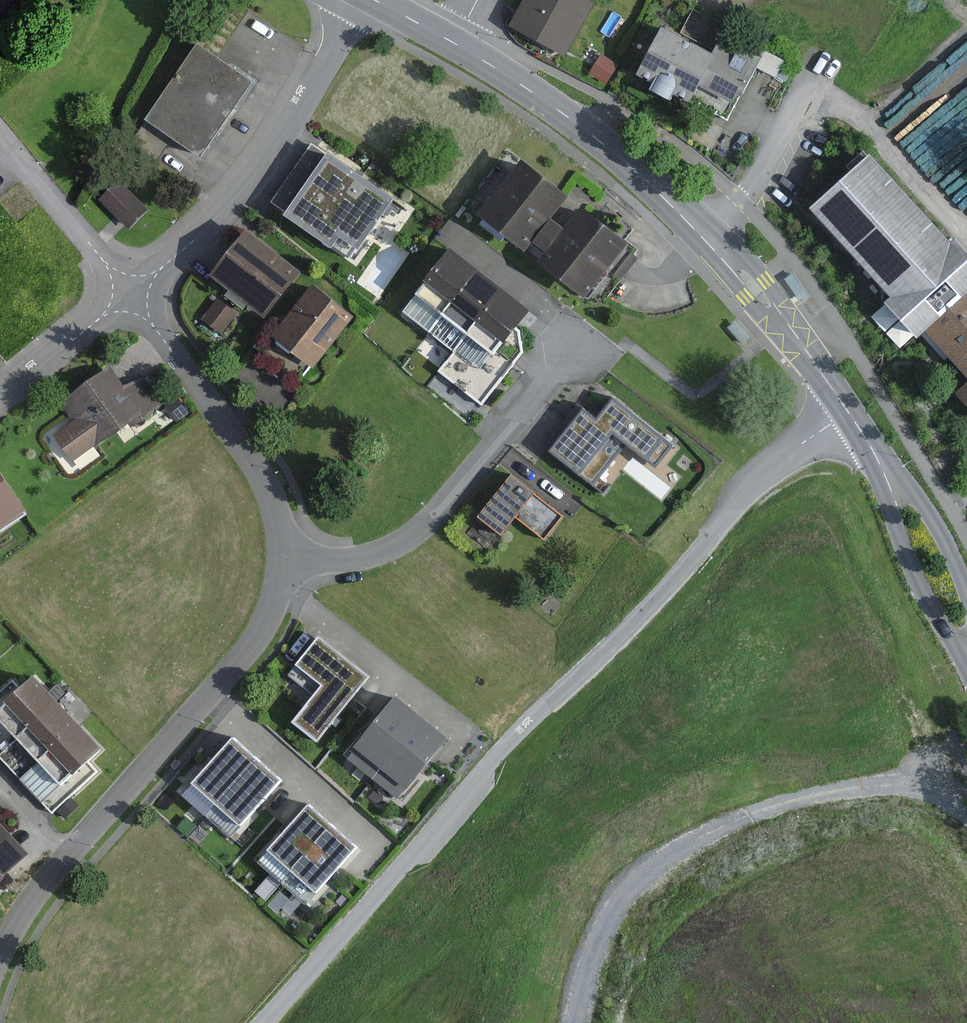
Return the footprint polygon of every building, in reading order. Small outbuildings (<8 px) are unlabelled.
[(194,35),(220,53),(250,10),(236,0),(218,0),(194,35)] [(595,3),(590,0),(523,0),(509,26),(566,57),(595,3)] [(783,63),(785,60),(726,29),(727,27),(693,9),(680,33),(714,51),(712,53),(662,27),(637,74),(653,83),(650,89),(670,100),(674,93),(690,102),(699,86),(732,103),(737,94),(741,96),(757,67),(776,77),(774,80),(785,85),(794,69),(783,63)] [(253,81),(198,44),(129,143),(156,161),(173,138),(200,157),(253,81)] [(619,64),(601,54),(589,74),(606,84),(619,64)] [(326,154),(312,144),(271,201),(286,212),(285,215),(332,248),(340,237),(358,249),(394,199),(327,152),(326,154)] [(874,150),(870,153),(865,148),(847,164),(852,169),(812,205),(893,294),(887,300),(920,337),(926,331),(966,377),(966,244),(959,236),(954,240),(874,150)] [(570,195),(523,158),(478,215),(525,252),(534,241),(548,252),(565,228),(552,218),(570,195)] [(149,209),(119,179),(99,199),(121,221),(128,229),(149,209)] [(581,207),(565,228),(548,252),(540,262),(586,296),(627,240),(581,207)] [(414,212),(404,216),(403,227),(412,233),(422,228),(423,218),(414,212)] [(265,318),(302,271),(246,228),(210,275),(227,289),(223,295),(244,311),(249,305),(265,318)] [(429,334),(480,270),(452,248),(402,312),(429,334)] [(638,258),(630,253),(613,275),(620,281),(638,258)] [(453,353),(504,289),(480,270),(429,334),(453,353)] [(355,315),(313,283),(282,323),(276,318),(252,348),(262,355),(255,363),(292,392),(311,366),(314,368),(355,315)] [(517,327),(531,310),(504,289),(453,353),(438,371),(481,405),(524,352),(521,331),(517,327)] [(221,335),(238,312),(217,297),(201,320),(221,335)] [(125,388),(110,367),(60,403),(73,421),(54,434),(73,461),(95,445),(96,447),(129,423),(132,428),(163,406),(141,376),(125,388)] [(955,392),(966,405),(966,382),(955,392)] [(188,413),(176,396),(165,404),(177,421),(188,413)] [(656,469),(675,445),(614,397),(597,419),(582,408),(549,451),(593,485),(625,445),(656,469)] [(94,455),(90,450),(82,455),(86,461),(94,455)] [(0,469),(0,528),(27,510),(0,469)] [(564,515),(512,474),(477,517),(501,536),(516,518),(544,540),(564,515)] [(370,677),(319,636),(287,675),(312,695),(291,722),(317,743),(370,677)] [(57,701),(34,675),(13,677),(0,690),(0,754),(1,755),(57,701)] [(76,699),(69,691),(61,699),(67,706),(76,699)] [(423,719),(396,697),(354,747),(356,749),(347,759),(373,780),(423,719)] [(1,755),(19,779),(78,723),(57,701),(1,755)] [(409,792),(450,742),(423,719),(373,780),(398,801),(407,790),(409,792)] [(102,748),(78,723),(19,779),(52,814),(99,772),(102,748)] [(203,817),(255,757),(232,738),(180,797),(203,817)] [(228,840),(280,779),(255,757),(203,817),(228,840)] [(80,806),(71,797),(56,811),(65,820),(80,806)] [(279,882),(330,825),(306,804),(255,861),(279,882)] [(1,824),(0,825),(0,883),(30,854),(1,824)] [(304,906),(355,846),(330,825),(279,882),(304,906)]
